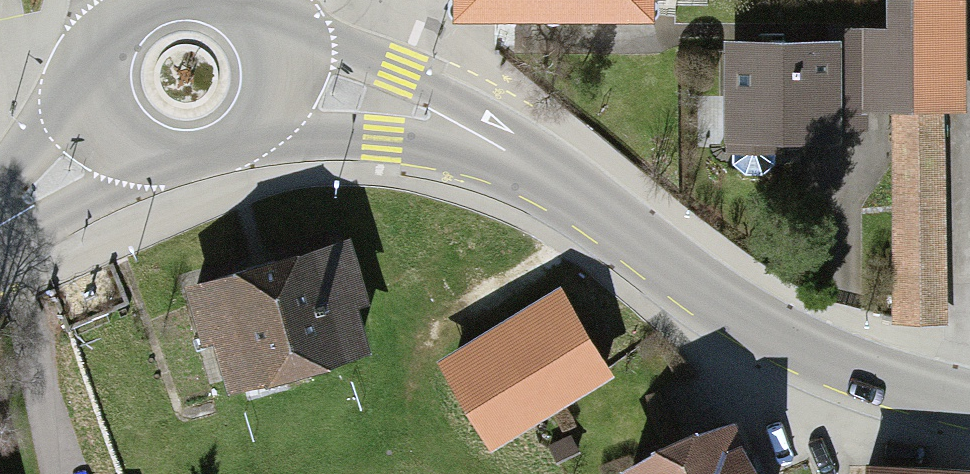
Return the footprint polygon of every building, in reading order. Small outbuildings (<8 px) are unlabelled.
[(457,19),(623,20),(623,0),(457,0),(457,19)] [(623,20),(656,22),(656,4),(705,4),(705,0),(623,0),(623,20)] [(892,114),(893,324),(948,324),(948,112),(966,111),(966,0),(887,0),(887,28),(827,29),(826,40),(843,40),(843,131),(868,130),(868,114),(892,114)] [(826,40),(726,41),(727,151),(844,150),(843,131),(843,40),(826,40)] [(344,247),(185,284),(209,387),(368,350),(344,247)] [(550,294),(437,361),(487,444),(600,377),(550,294)] [(622,467),(627,473),(737,473),(702,417),(622,467)] [(862,464),(861,473),(958,473),(958,470),(862,464)]
